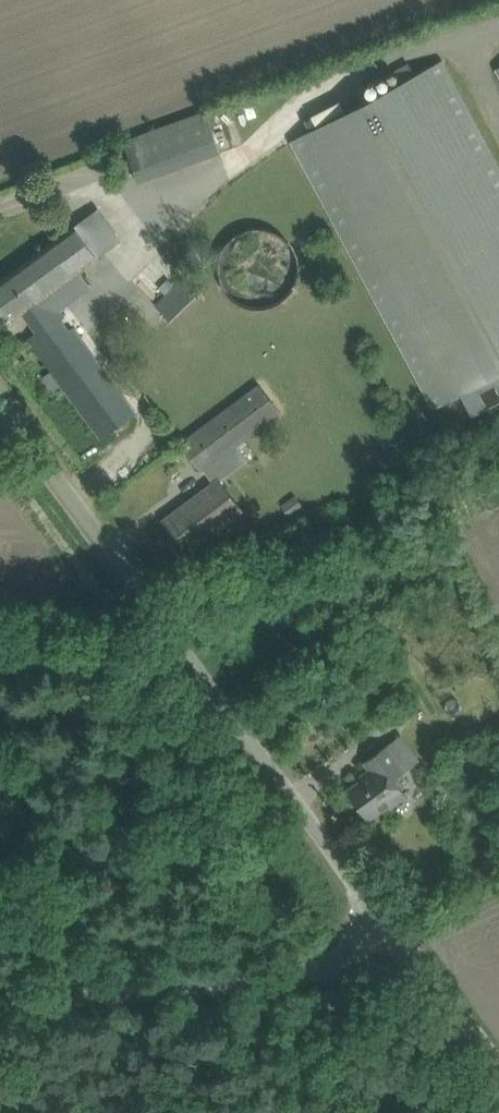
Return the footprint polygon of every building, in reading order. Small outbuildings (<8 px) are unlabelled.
[(292,137),(431,406),(460,390),(473,414),(498,401),(498,168),(442,59),(292,137)] [(124,141),(140,181),(221,151),(206,111),(124,141)] [(23,311),(38,332),(29,339),(101,436),(119,423),(134,411),(72,326),(68,329),(60,317),(63,315),(60,310),(66,306),(54,289),(79,270),(120,240),(97,208),(0,279),(0,329),(23,311)] [(247,302),(261,303),(274,300),(286,293),(294,282),(299,269),(298,255),(293,242),(284,232),(272,225),(259,222),(245,225),(233,231),(225,240),(219,252),(218,264),(220,276),(226,287),(235,296),(247,302)] [(188,272),(156,304),(171,319),(203,287),(188,272)] [(282,411),(261,383),(181,443),(202,471),(209,465),(218,478),(163,520),(186,550),(241,507),(220,480),(248,459),(237,444),(282,411)] [(283,505),(288,513),(302,504),(296,496),(283,505)] [(371,771),(349,787),(369,816),(389,803),(390,805),(407,794),(396,778),(406,770),(387,744),(369,756),(364,760),(371,771)]
